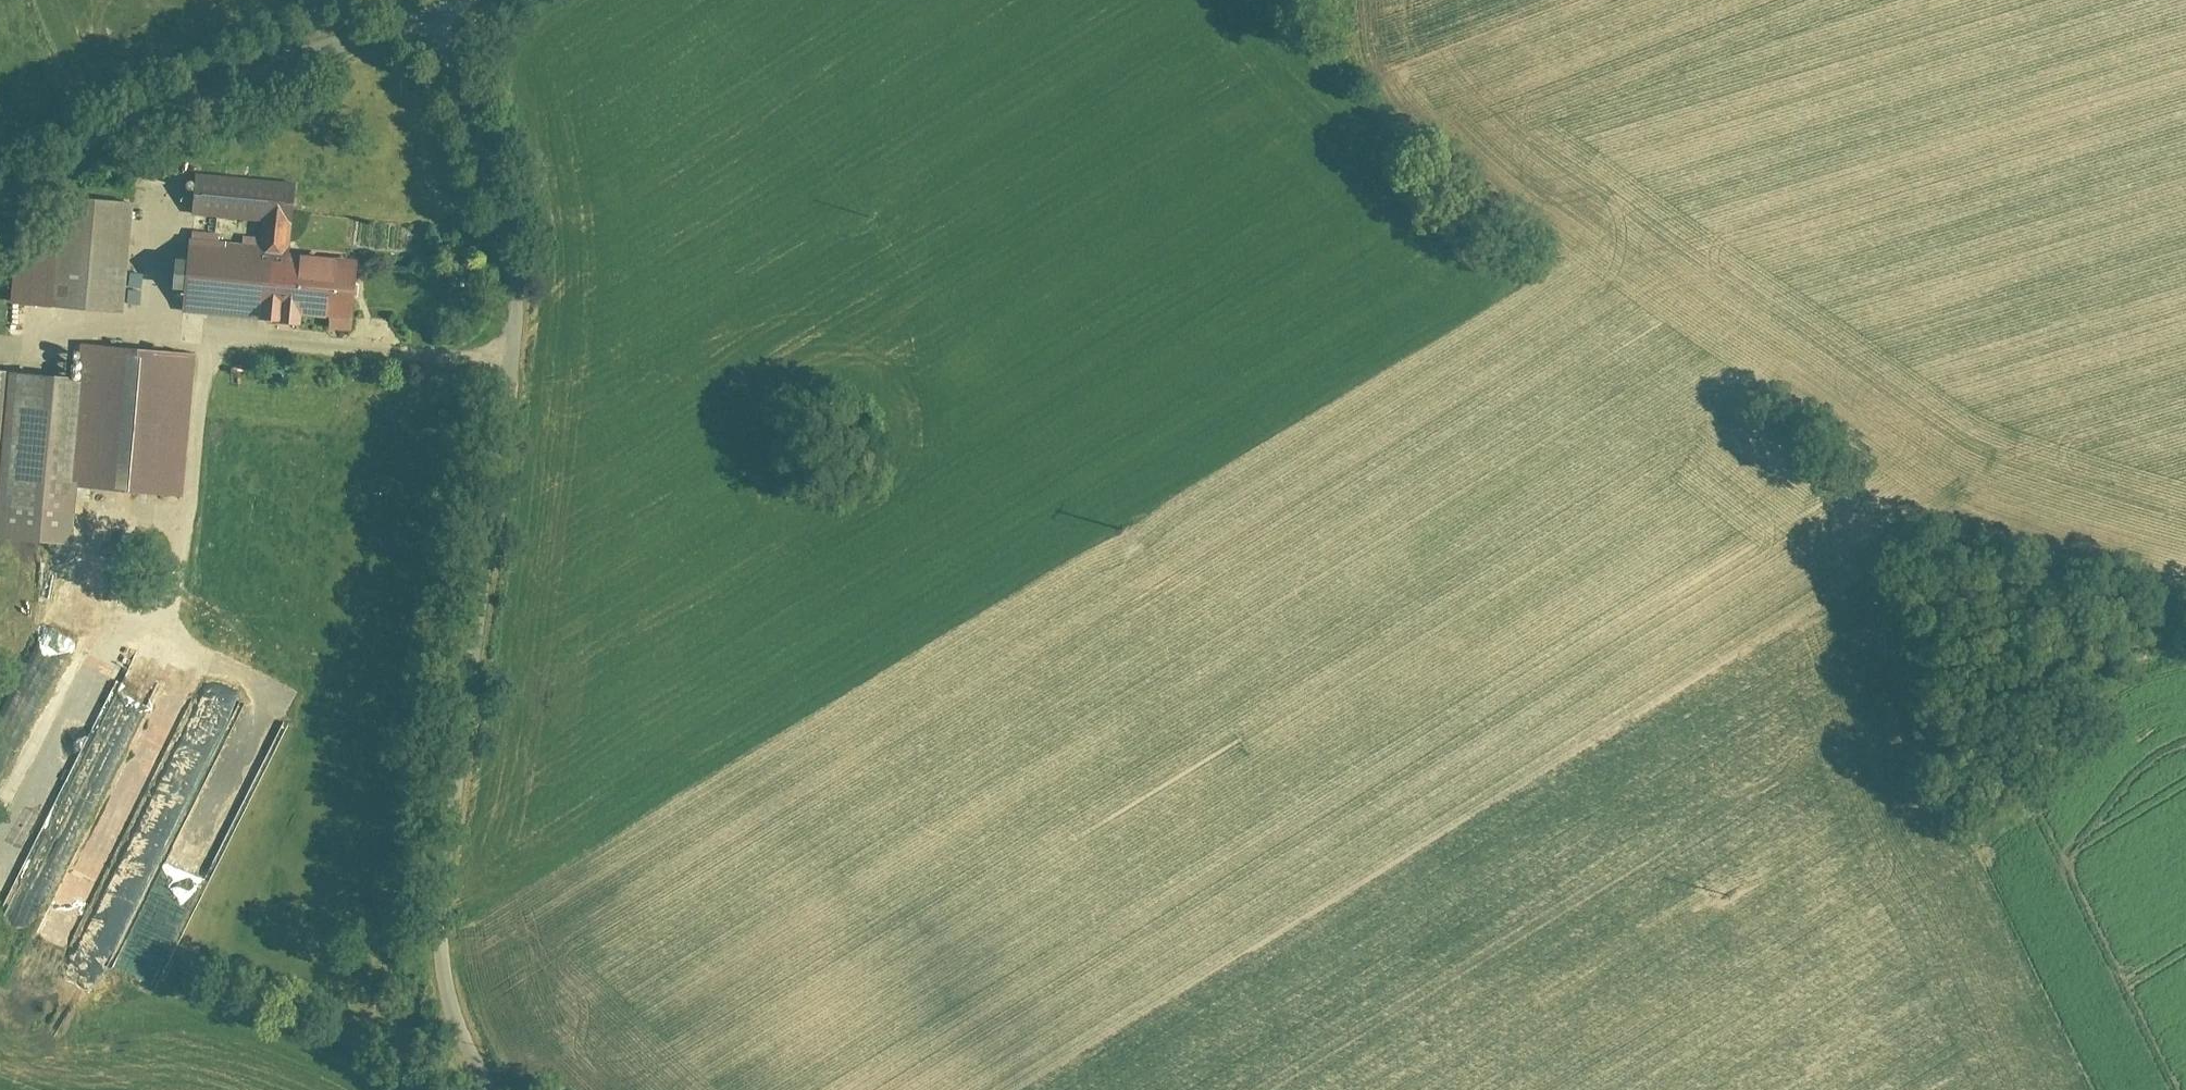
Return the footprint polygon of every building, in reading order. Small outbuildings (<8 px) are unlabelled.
[(289,253),(290,234),(301,235),(304,184),(200,177),(196,227),(264,232),(262,251),(195,246),(190,316),(352,328),(357,258),(289,253)] [(57,306),(126,312),(135,205),(67,199),(57,306)] [(90,347),(82,492),(188,497),(195,352),(90,347)] [(0,419),(0,517),(75,520),(80,380),(1,377),(0,419)]
